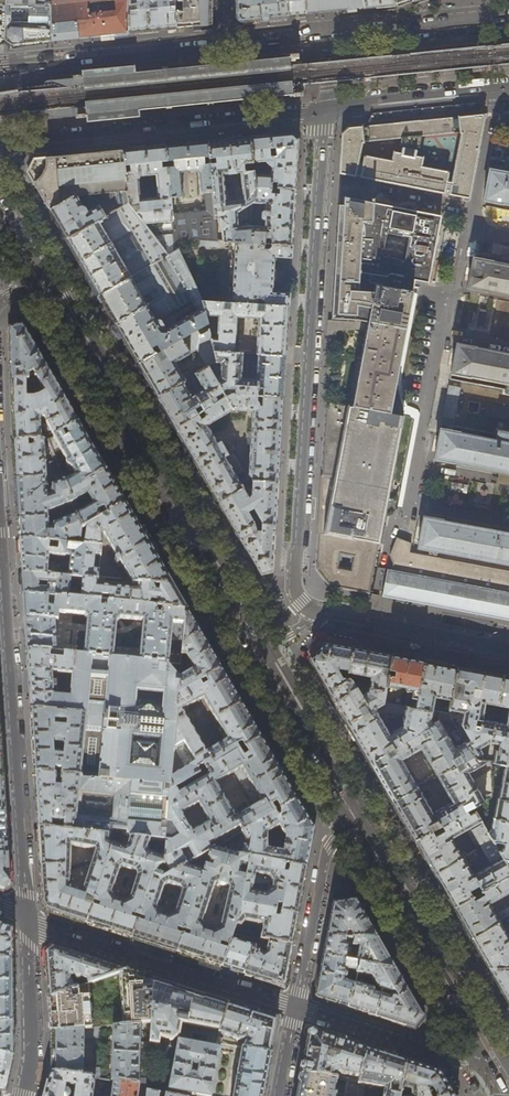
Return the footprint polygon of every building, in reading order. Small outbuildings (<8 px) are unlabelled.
[(50,0),(5,0),(5,14),(5,27),(4,32),(4,39),(12,45),(13,44),(32,43),(49,41),(50,41),(50,0)] [(50,41),(91,36),(128,33),(129,0),(50,0),(50,41)] [(128,33),(142,31),(164,29),(175,28),(175,0),(129,0),(128,33)] [(175,28),(182,28),(195,27),(211,27),(211,0),(175,0),(175,28)] [(237,15),(243,20),(254,19),(287,15),(286,0),(237,0),(237,15)] [(287,15),(294,15),(305,14),(305,0),(301,0),(298,0),(286,0),(287,15)] [(305,14),(320,12),(363,7),(363,0),(305,0),(305,14)] [(147,84),(148,92),(149,97),(182,94),(183,105),(205,103),(203,86),(201,65),(179,67),(180,81),(147,84)] [(98,97),(100,113),(124,111),(124,113),(130,113),(130,107),(129,94),(126,70),(120,71),(120,73),(96,76),(97,83),(98,97)] [(340,173),(341,173),(340,183),(345,183),(346,174),(468,198),(484,115),(482,114),(458,117),(453,117),(420,120),(400,122),(367,126),(361,126),(348,128),(342,133),(340,173)] [(264,243),(264,237),(271,237),(271,244),(291,245),(293,216),(296,162),(297,139),(291,133),(276,135),(238,139),(190,143),(147,148),(122,150),(128,203),(130,206),(136,202),(139,205),(134,211),(143,223),(161,222),(162,236),(153,237),(167,256),(178,250),(195,239),(216,241),(213,218),(221,218),(223,241),(229,242),(264,243)] [(75,194),(81,194),(92,194),(96,200),(117,198),(118,209),(128,203),(122,150),(34,159),(31,165),(27,171),(37,188),(49,209),(75,194)] [(490,170),(490,171),(489,170),(488,172),(489,172),(484,199),(483,199),(483,200),(484,201),(483,202),(485,202),(486,201),(499,204),(501,205),(501,204),(508,205),(508,174),(490,170)] [(374,285),(412,292),(414,280),(428,283),(440,215),(369,201),(372,201),(372,198),(370,198),(370,197),(362,196),(361,200),(354,199),(355,194),(347,193),(346,197),(343,197),(343,205),(338,204),(332,309),(332,318),(356,319),(354,328),(365,330),(374,285)] [(105,216),(96,200),(92,194),(81,194),(90,209),(85,212),(86,210),(85,207),(84,205),(82,205),(81,205),(75,194),(49,209),(56,221),(66,239),(105,216)] [(134,211),(130,206),(128,203),(118,209),(105,216),(66,239),(82,266),(99,295),(146,268),(167,256),(153,237),(143,223),(134,211)] [(271,244),(264,243),(229,242),(229,245),(230,245),(227,302),(288,306),(288,294),(270,293),(271,274),(272,256),(291,257),(291,245),(271,244)] [(146,268),(161,296),(115,323),(125,340),(138,362),(152,354),(156,352),(207,323),(205,315),(202,300),(178,250),(167,256),(146,268)] [(491,263),(491,262),(473,259),(468,289),(486,292),(486,291),(508,295),(508,266),(491,263)] [(161,296),(146,268),(99,295),(109,313),(115,323),(161,296)] [(389,413),(412,292),(374,285),(365,330),(351,406),(389,413)] [(227,302),(202,300),(205,315),(219,315),(217,339),(211,338),(213,351),(234,352),(236,316),(258,318),(256,353),(258,354),(285,355),(286,331),(288,306),(227,302)] [(211,338),(207,323),(156,352),(161,360),(157,363),(152,354),(138,362),(147,377),(157,395),(191,376),(188,371),(182,374),(175,362),(196,349),(206,366),(208,365),(216,361),(213,351),(211,338)] [(9,353),(10,381),(30,380),(47,370),(35,350),(22,326),(9,330),(9,353)] [(475,347),(458,344),(435,459),(453,462),(454,462),(508,472),(508,432),(499,430),(497,440),(476,436),(487,381),(507,385),(506,394),(508,395),(508,354),(475,347)] [(234,352),(213,351),(216,361),(208,365),(222,390),(225,388),(235,388),(234,394),(282,396),(284,375),(285,355),(258,354),(256,379),(240,378),(242,353),(234,352)] [(226,397),(222,390),(208,365),(206,366),(191,376),(157,395),(164,408),(175,426),(197,413),(198,413),(194,407),(200,404),(203,410),(220,400),(216,393),(221,391),(225,397),(226,397)] [(54,437),(78,423),(61,395),(47,370),(30,380),(10,381),(11,410),(13,443),(40,441),(38,420),(43,418),(46,423),(42,425),(43,427),(42,428),(45,433),(50,430),(54,437)] [(282,396),(234,394),(231,393),(226,397),(225,397),(220,400),(203,410),(207,415),(200,419),(197,413),(175,426),(194,459),(218,500),(241,487),(240,484),(241,484),(236,475),(244,471),(234,453),(226,458),(225,456),(228,454),(220,440),(217,442),(207,424),(232,409),(233,410),(234,410),(233,409),(253,410),(248,473),(252,478),(277,478),(280,435),(282,396)] [(334,482),(389,493),(404,412),(399,411),(398,415),(389,413),(351,406),(327,401),(326,406),(322,480),(334,482)] [(78,423),(54,437),(49,440),(50,444),(52,449),(55,457),(56,461),(59,469),(61,468),(60,466),(61,465),(58,455),(62,453),(67,461),(66,463),(66,464),(66,465),(68,467),(69,468),(71,468),(75,475),(64,482),(68,493),(106,471),(92,447),(78,423)] [(49,440),(40,441),(13,443),(14,461),(15,481),(62,477),(59,469),(56,461),(44,463),(42,444),(50,444),(49,440)] [(125,504),(116,488),(106,471),(68,493),(74,511),(76,517),(81,530),(125,504)] [(47,520),(74,511),(68,493),(64,482),(62,477),(15,481),(16,499),(18,521),(47,520)] [(249,483),(247,480),(241,484),(240,484),(241,487),(218,500),(237,533),(261,573),(272,571),(275,523),(277,478),(252,478),(251,494),(247,496),(242,487),(249,483)] [(389,493),(334,482),(324,537),(318,537),(318,547),(316,575),(325,585),(370,594),(371,585),(389,493)] [(125,504),(81,530),(80,539),(79,546),(101,548),(100,536),(104,534),(117,558),(114,560),(117,566),(121,564),(132,584),(137,584),(174,588),(146,541),(125,504)] [(424,516),(418,547),(434,550),(434,551),(436,551),(436,550),(508,564),(508,533),(424,516)] [(47,520),(18,521),(18,531),(19,540),(66,545),(67,541),(80,539),(81,530),(76,517),(53,525),(53,526),(50,526),(51,530),(47,531),(47,520)] [(410,552),(411,543),(396,536),(390,554),(394,563),(392,570),(388,569),(382,596),(459,611),(508,621),(508,571),(410,552)] [(66,545),(19,540),(20,555),(21,573),(61,577),(61,574),(55,573),(56,565),(54,562),(47,562),(48,556),(64,557),(65,557),(65,556),(69,556),(67,578),(69,578),(82,579),(96,580),(97,573),(91,573),(93,556),(100,557),(101,548),(79,546),(66,545)] [(67,578),(61,577),(21,573),(22,583),(23,595),(47,598),(53,598),(67,600),(69,578),(67,578)] [(96,580),(82,579),(80,601),(99,603),(106,604),(153,609),(162,609),(184,612),(187,611),(175,591),(174,588),(137,584),(137,591),(96,587),(97,581),(96,580)] [(25,634),(26,651),(50,653),(63,655),(74,656),(75,646),(54,645),(53,619),(57,619),(57,613),(83,615),(86,619),(83,656),(94,657),(94,652),(96,651),(100,651),(101,653),(100,658),(149,662),(150,658),(151,656),(155,656),(156,658),(156,663),(179,665),(180,655),(184,612),(162,609),(162,615),(153,614),(153,609),(106,604),(106,609),(104,610),(104,609),(103,609),(102,608),(100,608),(100,609),(98,608),(99,603),(80,601),(68,600),(67,600),(53,598),(53,608),(46,608),(47,598),(23,595),(23,604),(25,634)] [(206,645),(187,611),(184,612),(180,655),(185,655),(194,670),(178,679),(177,695),(221,670),(206,645)] [(324,641),(323,642),(311,659),(314,666),(328,690),(346,679),(346,677),(341,676),(335,666),(338,664),(340,667),(341,667),(341,671),(344,674),(347,674),(352,647),(338,644),(324,641)] [(370,650),(352,647),(347,674),(346,677),(346,679),(328,690),(334,700),(347,722),(383,701),(385,686),(391,654),(370,650)] [(50,659),(50,653),(26,651),(27,657),(27,664),(28,676),(32,735),(33,750),(34,768),(37,812),(38,829),(107,835),(109,835),(110,831),(126,833),(125,837),(128,837),(150,839),(165,840),(167,824),(169,791),(170,778),(172,758),(175,724),(177,695),(178,679),(179,665),(156,663),(149,662),(100,658),(94,657),(83,656),(74,656),(63,655),(62,660),(50,659)] [(407,657),(391,654),(385,686),(391,687),(392,685),(412,689),(409,706),(415,707),(424,660),(407,657)] [(438,663),(424,660),(415,707),(432,711),(434,696),(450,699),(457,667),(438,663)] [(478,670),(457,667),(450,699),(449,709),(463,712),(461,724),(470,739),(464,742),(471,754),(474,758),(481,759),(482,752),(479,748),(490,742),(494,721),(482,719),(485,702),(497,705),(503,675),(478,670)] [(175,724),(185,718),(181,710),(203,698),(227,740),(206,753),(213,766),(261,738),(242,706),(221,670),(177,695),(175,724)] [(490,742),(499,743),(498,749),(495,749),(493,762),(505,764),(508,743),(508,676),(503,675),(497,705),(496,710),(502,711),(503,706),(508,707),(505,723),(494,721),(490,742)] [(436,711),(432,711),(415,707),(409,706),(383,701),(347,722),(355,736),(370,761),(433,724),(430,719),(431,714),(436,715),(436,711)] [(446,718),(448,722),(451,720),(448,714),(440,712),(439,717),(446,718)] [(170,778),(169,791),(175,788),(199,774),(197,769),(203,765),(206,770),(213,766),(206,753),(185,718),(175,724),(172,758),(179,754),(187,768),(170,778)] [(438,721),(433,724),(370,761),(379,776),(392,800),(417,785),(401,758),(421,747),(436,774),(471,754),(464,742),(457,746),(453,745),(438,721)] [(169,791),(167,824),(171,824),(178,837),(171,841),(165,840),(164,858),(163,864),(170,874),(186,865),(180,853),(188,848),(194,860),(209,851),(211,850),(208,845),(236,829),(237,832),(241,830),(242,832),(275,813),(279,811),(297,801),(277,767),(261,738),(213,766),(206,770),(207,773),(204,775),(206,778),(178,793),(177,791),(175,788),(169,791)] [(507,750),(505,764),(499,798),(497,797),(493,817),(508,820),(508,750),(507,750)] [(487,761),(481,759),(474,758),(471,754),(436,774),(452,801),(433,812),(417,785),(392,800),(401,814),(415,839),(472,805),(486,797),(492,798),(492,771),(473,780),(470,774),(471,769),(487,761)] [(246,841),(250,842),(249,845),(244,844),(242,857),(249,859),(306,869),(310,849),(314,829),(307,818),(297,801),(279,811),(282,816),(278,818),(275,813),(242,832),(241,833),(246,841)] [(487,832),(472,805),(415,839),(420,847),(434,872),(462,856),(451,837),(466,828),(477,847),(491,838),(487,832)] [(493,817),(490,830),(487,832),(491,838),(494,842),(496,841),(503,842),(502,849),(498,851),(503,858),(508,859),(508,820),(493,817)] [(107,843),(107,835),(38,829),(39,847),(40,868),(53,866),(70,867),(70,846),(94,850),(94,853),(91,861),(104,866),(111,844),(107,843)] [(128,837),(125,846),(122,848),(111,844),(104,866),(86,923),(109,931),(132,938),(153,873),(156,874),(157,869),(163,866),(163,864),(164,858),(148,854),(147,849),(150,839),(128,837)] [(494,842),(491,838),(477,847),(462,856),(434,872),(442,885),(454,906),(508,873),(508,869),(503,858),(498,851),(494,842)] [(7,841),(0,841),(0,889),(3,890),(9,885),(8,864),(7,841)] [(209,858),(210,863),(213,863),(212,868),(205,866),(177,952),(199,960),(222,967),(231,940),(232,934),(235,925),(237,919),(240,905),(246,877),(238,875),(241,866),(247,868),(249,859),(242,857),(237,856),(214,849),(211,850),(209,851),(207,858),(209,858)] [(170,874),(162,879),(162,876),(156,874),(153,873),(132,938),(153,945),(177,952),(205,866),(207,858),(209,851),(194,860),(186,865),(170,874)] [(302,889),(306,869),(249,859),(247,868),(246,877),(240,905),(297,916),(302,889)] [(86,923),(104,866),(91,861),(82,890),(69,886),(70,867),(53,866),(40,868),(41,885),(42,898),(43,898),(43,905),(47,911),(64,916),(86,923)] [(454,906),(461,917),(471,936),(499,919),(508,913),(508,906),(500,911),(495,912),(489,902),(508,891),(508,873),(454,906)] [(330,921),(327,938),(346,939),(347,931),(353,931),(353,939),(354,939),(378,939),(364,916),(355,900),(333,904),(330,921)] [(294,930),(297,916),(240,905),(237,919),(235,925),(241,926),(244,922),(262,925),(259,940),(292,946),(294,930)] [(507,933),(499,919),(471,936),(478,948),(489,966),(508,966),(508,961),(508,960),(508,959),(508,932),(507,933)] [(12,961),(12,942),(12,929),(0,924),(0,959),(12,961)] [(255,939),(250,938),(248,946),(241,943),(242,940),(238,939),(237,942),(231,940),(222,967),(232,970),(244,974),(252,947),(255,939)] [(346,939),(327,938),(325,946),(323,957),(350,962),(352,948),(347,948),(345,944),(346,939)] [(384,951),(378,939),(354,939),(352,948),(350,962),(360,964),(396,971),(384,951)] [(288,965),(292,946),(259,940),(259,943),(262,944),(264,946),(267,947),(266,953),(263,955),(252,947),(244,974),(259,979),(284,987),(288,965)] [(86,979),(87,984),(125,970),(81,957),(52,947),(46,952),(47,973),(49,998),(75,988),(75,979),(77,980),(79,980),(80,979),(81,977),(86,979)] [(319,976),(317,987),(315,997),(334,1003),(348,1007),(354,984),(356,979),(358,972),(360,964),(350,962),(323,957),(319,976)] [(13,1022),(12,988),(12,961),(0,959),(0,1019),(13,1022)] [(402,982),(396,971),(360,964),(358,972),(356,979),(361,980),(362,975),(372,977),(377,985),(378,988),(396,994),(397,997),(398,998),(408,993),(402,982)] [(489,966),(504,992),(508,1001),(508,966),(489,966)] [(137,974),(125,970),(87,984),(75,988),(49,998),(50,1013),(51,1031),(51,1032),(100,1025),(113,1025),(149,1024),(153,979),(137,974)] [(190,991),(153,979),(149,1024),(151,1024),(150,1029),(149,1044),(158,1046),(159,1038),(172,1041),(178,1037),(192,1039),(193,1033),(208,1036),(207,1042),(215,1044),(215,1043),(228,1004),(190,991)] [(372,989),(354,984),(348,1007),(360,1011),(375,1016),(382,995),(377,994),(376,990),(374,991),(373,990),(372,989)] [(411,996),(408,993),(398,998),(397,997),(396,997),(393,997),(392,997),(390,998),(382,995),(375,1016),(391,1021),(415,1029),(423,1018),(420,1012),(415,1005),(411,996)] [(228,1004),(215,1043),(218,1044),(221,1043),(222,1039),(219,1038),(220,1034),(238,1040),(239,1040),(243,1040),(245,1037),(247,1040),(245,1042),(244,1044),(243,1046),(243,1048),(271,1054),(274,1038),(278,1019),(254,1012),(228,1004)] [(13,1022),(0,1019),(0,1092),(5,1093),(10,1072),(13,1057),(13,1041),(13,1022)] [(149,1024),(113,1025),(111,1080),(113,1080),(139,1084),(146,1084),(147,1079),(138,1078),(140,1029),(150,1029),(151,1024),(149,1024)] [(100,1025),(51,1032),(51,1052),(50,1072),(95,1078),(99,1078),(99,1068),(82,1068),(82,1038),(100,1038),(100,1025)] [(305,1053),(301,1072),(335,1078),(336,1074),(337,1073),(339,1072),(341,1074),(355,1076),(354,1082),(359,1083),(365,1047),(342,1040),(313,1031),(311,1031),(309,1032),(308,1034),(305,1053)] [(167,1095),(180,1095),(181,1093),(196,1095),(211,1095),(220,1050),(178,1041),(167,1095)] [(401,1091),(401,1088),(407,1061),(383,1053),(365,1047),(359,1083),(354,1082),(348,1081),(345,1095),(362,1095),(364,1084),(385,1088),(383,1095),(400,1095),(401,1091)] [(271,1054),(243,1048),(241,1048),(239,1058),(237,1058),(236,1063),(238,1063),(236,1075),(239,1076),(238,1079),(235,1078),(232,1095),(263,1095),(266,1082),(271,1054)] [(401,1088),(410,1092),(410,1095),(428,1095),(426,1092),(429,1090),(431,1094),(433,1092),(435,1095),(454,1095),(451,1092),(450,1089),(444,1080),(439,1071),(422,1066),(407,1061),(401,1088)] [(95,1078),(50,1072),(50,1073),(46,1090),(44,1095),(92,1095),(95,1078)] [(335,1078),(301,1072),(297,1095),(345,1095),(348,1081),(335,1078)] [(448,1078),(444,1080),(450,1089),(451,1092),(455,1090),(448,1078)] [(139,1084),(113,1080),(111,1095),(137,1095),(139,1084)]
